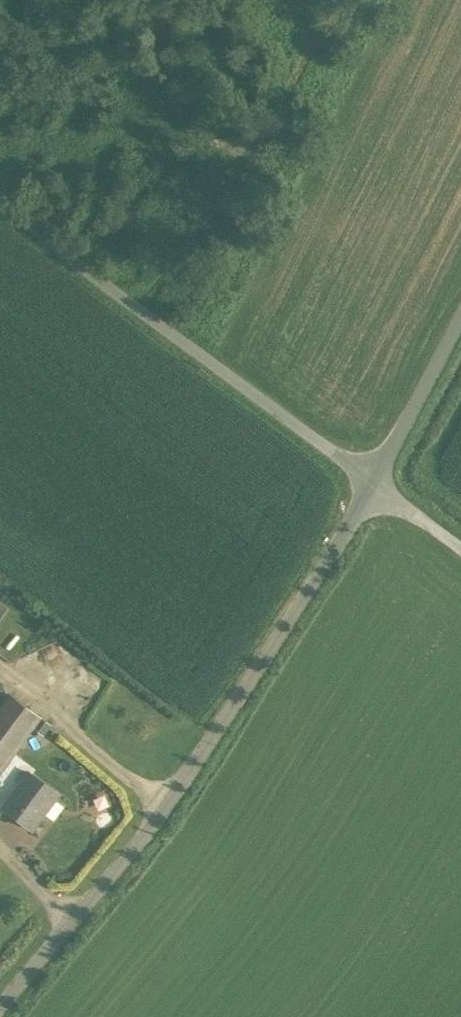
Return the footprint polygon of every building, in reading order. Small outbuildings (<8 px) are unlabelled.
[(13,753),(40,716),(10,694),(0,707),(0,770),(13,753)] [(0,770),(0,813),(3,808),(2,807),(29,770),(31,771),(33,768),(13,753),(0,770)] [(29,770),(2,807),(3,808),(30,828),(58,792),(31,771),(29,770)]
